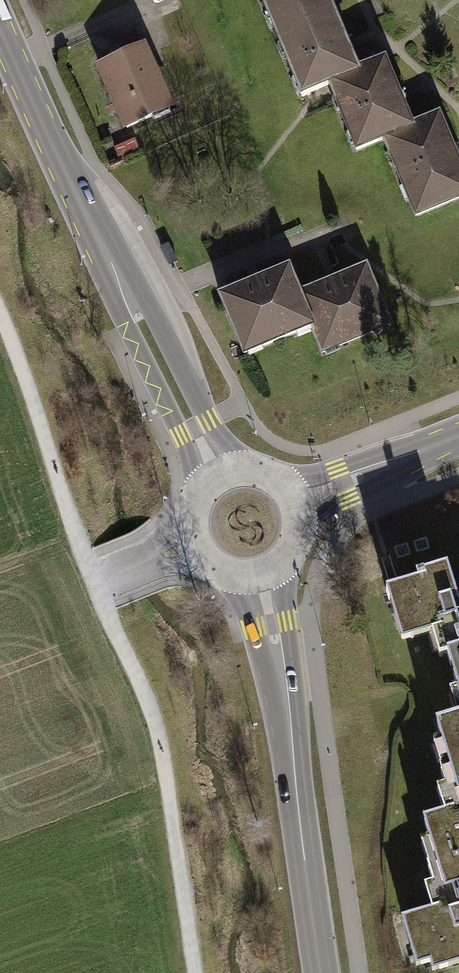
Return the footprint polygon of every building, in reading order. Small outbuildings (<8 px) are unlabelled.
[(280,42),(307,31),(302,19),(330,7),(327,0),(262,0),(280,42)] [(345,44),(330,7),(302,19),(307,31),(280,42),(302,96),(330,85),(334,96),(362,84),(357,72),(345,44)] [(142,47),(100,66),(127,127),(152,116),(150,111),(167,104),(142,47)] [(362,84),(334,96),(357,150),(384,139),(388,149),(417,137),(411,125),(400,97),(384,60),(357,72),(362,84)] [(416,215),(458,198),(458,162),(454,151),(439,114),(411,125),(417,137),(388,149),(416,215)] [(177,261),(168,243),(161,247),(170,265),(177,261)] [(390,325),(366,266),(334,280),(298,294),(311,326),(322,352),(390,325)] [(311,326),(298,294),(287,268),(257,281),(220,296),(244,354),(311,326)] [(452,673),(458,671),(458,603),(458,604),(455,592),(447,565),(416,574),(418,579),(386,589),(394,617),(395,616),(403,614),(411,638),(411,639),(432,633),(440,630),(447,654),(452,673)] [(402,640),(411,638),(403,614),(395,616),(402,640)] [(439,657),(447,654),(440,630),(432,633),(439,657)] [(456,715),(458,714),(458,694),(457,688),(449,691),(456,715)] [(456,715),(435,721),(441,740),(449,765),(458,762),(458,714),(456,715)] [(433,742),(441,768),(449,765),(441,740),(433,742)] [(449,765),(441,768),(440,768),(445,785),(452,809),(444,811),(423,818),(428,836),(436,862),(458,855),(458,860),(458,762),(449,765)] [(437,788),(444,811),(452,809),(445,785),(437,788)] [(421,839),(428,864),(436,862),(428,836),(421,839)] [(458,855),(436,862),(428,864),(427,864),(432,882),(439,905),(431,908),(410,914),(410,916),(419,945),(411,947),(410,948),(416,966),(429,962),(432,971),(458,963),(458,860),(458,855)] [(424,884),(431,908),(439,905),(432,882),(424,884)] [(402,917),(411,947),(419,945),(410,916),(402,917)]
